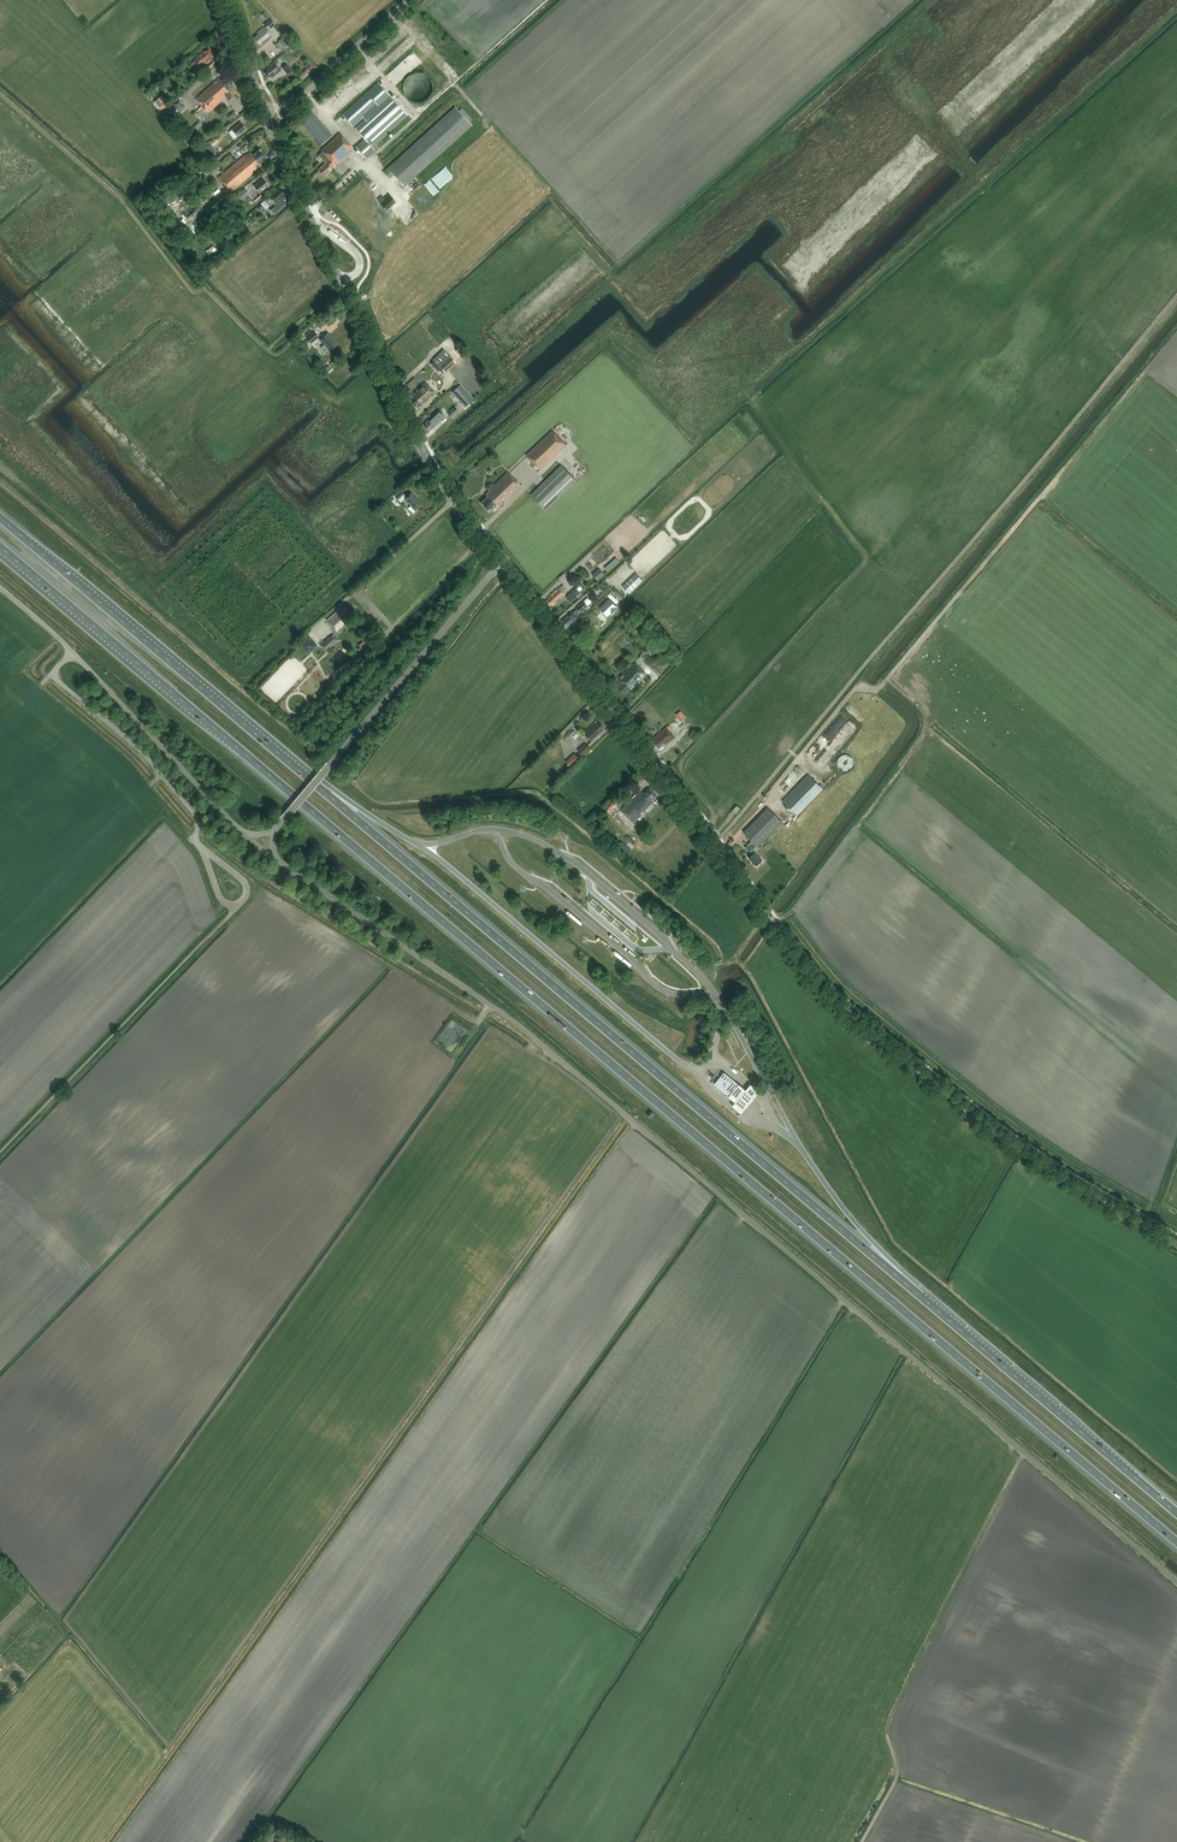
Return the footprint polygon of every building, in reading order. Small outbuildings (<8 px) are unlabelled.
[(270,35),(267,31),(275,25),(270,19),(264,24),(266,27),(264,28),(264,27),(258,33),(259,34),(254,38),(259,44),(270,35)] [(282,37),(278,40),(283,47),(287,44),(282,37)] [(209,47),(192,61),(197,67),(205,60),(207,62),(216,55),(209,47)] [(270,69),(265,73),(268,78),(271,76),(272,77),(281,70),(276,64),(275,63),(269,67),(270,69)] [(287,64),(282,68),(287,74),(292,70),(287,64)] [(211,85),(196,99),(202,105),(208,112),(223,99),(226,96),(229,99),(231,97),(227,93),(228,91),(227,90),(234,84),(231,80),(227,76),(221,80),(219,78),(211,85)] [(378,82),(342,115),(353,126),(363,117),(365,119),(390,96),(391,96),(378,82)] [(338,94),(345,101),(354,92),(347,86),(338,94)] [(168,105),(161,96),(155,102),(162,110),(168,105)] [(365,119),(355,128),(364,138),(371,146),(372,147),(407,114),(390,96),(365,119)] [(185,106),(179,99),(173,105),(180,112),(185,106)] [(415,177),(472,125),(468,121),(459,111),(455,106),(385,170),(383,172),(389,178),(393,174),(404,187),(415,177)] [(227,116),(230,119),(236,114),(234,111),(227,116)] [(300,123),(321,145),(332,134),(312,112),(300,123)] [(246,129),(241,122),(232,129),(237,136),(246,129)] [(332,169),(331,167),(353,147),(340,133),(321,150),(322,151),(318,155),(326,163),(319,169),(325,176),(332,169)] [(364,138),(355,146),(366,158),(375,150),(372,147),(371,146),(364,138)] [(209,143),(203,149),(209,156),(208,157),(211,161),(214,159),(211,155),(216,151),(209,143)] [(250,152),(247,155),(246,154),(218,177),(231,193),(263,167),(260,163),(267,157),(260,149),(252,155),(250,152)] [(269,185),(263,178),(254,186),(259,193),(269,185)] [(241,200),(249,193),(244,188),(237,195),(241,200)] [(267,198),(260,204),(261,205),(265,208),(273,201),(274,202),(276,204),(277,205),(274,207),(276,210),(288,200),(288,201),(289,200),(285,196),(286,195),(280,188),(270,197),(268,199),(267,198)] [(198,201),(205,195),(203,193),(192,201),(198,208),(201,205),(198,201)] [(254,199),(257,202),(264,197),(261,193),(254,199)] [(390,195),(380,204),(387,211),(396,202),(390,195)] [(209,209),(207,210),(208,212),(207,213),(210,216),(218,210),(215,207),(214,207),(213,205),(210,207),(212,209),(210,211),(209,209)] [(261,205),(257,209),(261,213),(265,209),(265,208),(261,205)] [(311,343),(318,337),(313,331),(306,338),(311,343)] [(328,333),(320,339),(330,350),(337,344),(328,333)] [(444,349),(433,359),(445,372),(455,362),(444,349)] [(411,401),(418,409),(435,393),(425,382),(413,393),(410,390),(407,393),(412,399),(411,401)] [(460,384),(452,392),(465,407),(474,399),(460,384)] [(454,407),(447,413),(452,418),(458,411),(454,407)] [(439,409),(424,423),(426,424),(425,425),(428,429),(430,428),(431,430),(446,416),(439,409)] [(552,430),(526,454),(540,470),(566,445),(552,430)] [(531,495),(546,510),(576,481),(562,466),(531,495)] [(489,491),(486,494),(488,496),(481,503),(489,511),(496,505),(498,507),(521,485),(508,472),(489,490),(490,490),(489,491)] [(406,497),(404,494),(401,491),(395,497),(401,502),(402,501),(403,502),(405,500),(411,505),(407,509),(412,514),(417,509),(416,508),(421,503),(411,492),(406,497)] [(616,557),(605,567),(609,571),(619,561),(616,557)] [(598,568),(592,574),(597,580),(604,574),(598,568)] [(633,576),(623,586),(629,593),(640,583),(633,576)] [(574,588),(566,596),(571,601),(574,598),(576,600),(583,594),(581,592),(584,589),(580,584),(575,589),(574,588)] [(560,587),(557,590),(548,598),(549,600),(547,601),(551,605),(552,603),(554,605),(557,602),(559,604),(562,601),(560,599),(566,594),(560,587)] [(618,601),(610,593),(607,596),(616,604),(618,601)] [(609,600),(601,608),(608,615),(613,610),(614,611),(617,608),(609,600)] [(577,616),(581,612),(581,613),(588,606),(584,601),(577,608),(578,609),(574,612),(563,620),(564,621),(563,623),(566,627),(568,625),(569,627),(579,618),(577,616)] [(341,607),(327,620),(336,631),(348,621),(344,617),(349,613),(344,607),(343,608),(341,607)] [(306,633),(297,642),(300,645),(309,637),(306,633)] [(326,652),(340,639),(335,634),(330,638),(329,637),(324,641),(323,640),(319,644),(326,652)] [(358,645),(362,649),(367,644),(363,640),(358,645)] [(649,655),(656,648),(651,643),(645,650),(649,655)] [(630,688),(632,689),(647,674),(635,663),(619,679),(622,682),(617,686),(625,694),(630,688)] [(597,723),(585,735),(591,741),(603,730),(602,729),(604,727),(600,723),(598,725),(597,723)] [(839,736),(845,741),(857,728),(851,723),(839,736)] [(675,737),(669,730),(671,728),(669,726),(667,728),(667,727),(653,739),(655,741),(654,742),(658,748),(664,743),(666,745),(675,737)] [(590,748),(585,743),(577,751),(582,756),(590,748)] [(575,753),(566,762),(571,767),(580,759),(575,753)] [(850,765),(853,758),(845,754),(841,762),(846,763),(850,765)] [(782,801),(797,815),(823,789),(809,775),(782,801)] [(636,793),(621,810),(634,822),(652,803),(651,801),(656,795),(649,788),(645,792),(643,794),(640,791),(637,794),(636,793)] [(768,808),(743,832),(752,841),(745,848),(750,852),(753,854),(749,858),(757,866),(763,860),(755,852),(754,852),(752,850),(754,849),(757,846),(758,847),(782,822),(768,808)] [(729,1096),(739,1085),(724,1072),(714,1084),(729,1096)] [(745,1090),(739,1085),(729,1097),(735,1102),(732,1106),(741,1113),(758,1094),(760,1091),(751,1084),(748,1086),(745,1090)] [(280,1832),(272,1826),(260,1841),(272,1841),(280,1832)] [(283,1833),(276,1841),(285,1841),(289,1837),(283,1833)]
